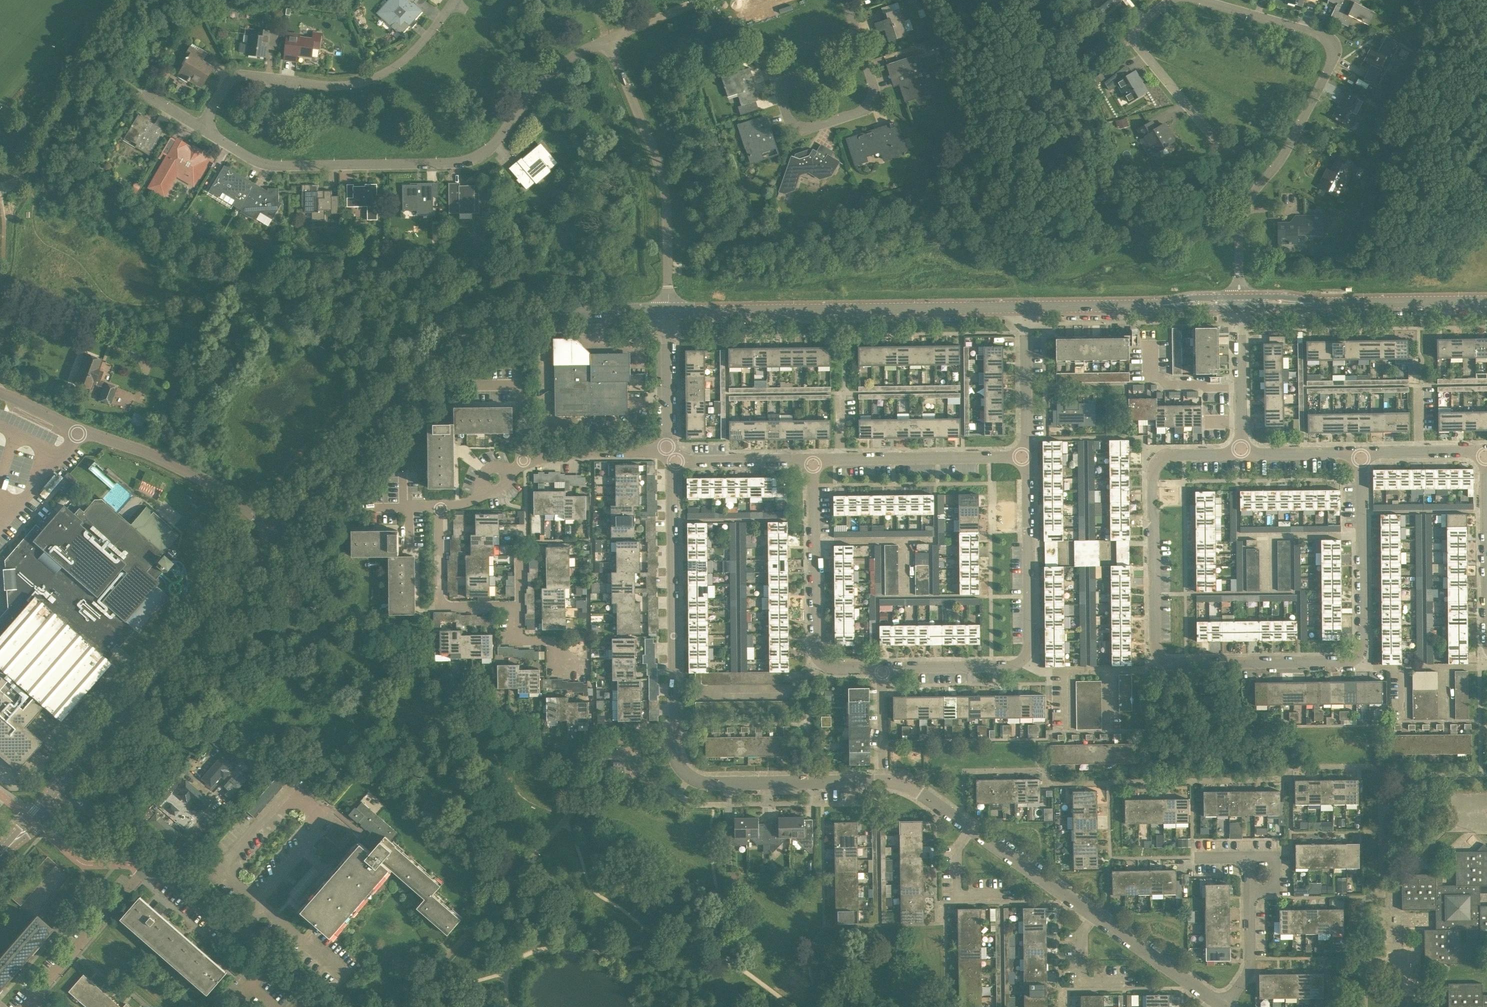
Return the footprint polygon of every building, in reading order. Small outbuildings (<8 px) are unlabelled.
[(395,3),(390,8),(386,5),(379,13),(393,25),(401,33),(409,25),(408,24),(413,19),(421,11),(413,3),(415,0),(392,0),(395,3)] [(1327,3),(1328,3),(1328,1),(1336,5),(1330,18),(1348,27),(1353,16),(1368,23),(1373,13),(1358,5),(1360,0),(1328,0),(1327,3)] [(891,11),(900,8),(898,2),(889,5),(891,11)] [(275,7),(274,15),(284,16),(285,8),(275,7)] [(883,14),(885,20),(874,23),(877,32),(884,30),(888,42),(907,35),(903,21),(904,21),(900,8),(883,14)] [(1418,23),(1423,29),(1428,25),(1423,19),(1418,23)] [(250,34),(248,47),(247,54),(266,57),(268,44),(277,45),(278,32),(256,29),(255,35),(250,34)] [(300,36),(288,34),(285,60),(297,62),(297,56),(311,57),(313,48),(319,49),(321,35),(314,34),(313,40),(300,38),(300,36)] [(1386,38),(1379,52),(1372,48),(1365,61),(1373,66),(1366,79),(1377,85),(1398,43),(1385,36),(1385,37),(1386,38)] [(1419,42),(1417,47),(1420,49),(1424,51),(1427,46),(1422,43),(1419,42)] [(187,53),(191,56),(179,75),(189,81),(190,81),(201,87),(213,68),(202,62),(207,53),(192,44),(187,53)] [(917,55),(887,65),(890,74),(892,74),(895,82),(893,82),(894,86),(900,84),(905,101),(916,97),(936,91),(928,68),(921,70),(921,69),(915,72),(913,66),(920,64),(917,55)] [(751,80),(754,79),(750,67),(736,72),(721,77),(728,97),(737,94),(741,106),(738,107),(741,115),(758,109),(756,101),(758,100),(751,80)] [(1128,93),(1132,100),(1146,92),(1134,71),(1121,79),(1117,73),(1105,83),(1109,90),(1118,84),(1124,95),(1128,93)] [(1093,80),(1096,84),(1105,78),(1101,73),(1092,79),(1093,80)] [(1332,117),(1351,127),(1364,101),(1346,91),(1332,117)] [(1381,103),(1376,111),(1387,117),(1391,109),(1381,103)] [(166,128),(170,118),(160,113),(156,123),(166,128)] [(149,155),(164,130),(139,114),(127,134),(139,141),(135,147),(149,155)] [(760,152),(776,147),(766,117),(755,121),(755,118),(736,124),(744,149),(747,148),(752,162),(762,159),(760,152)] [(1127,124),(1126,118),(1117,120),(1119,127),(1127,124)] [(896,123),(894,124),(893,122),(889,123),(889,125),(878,128),(880,132),(874,134),(874,133),(873,132),(872,132),(871,132),(860,136),(859,136),(859,137),(858,137),(858,138),(859,139),(857,140),(855,136),(847,139),(855,165),(866,161),(864,153),(880,148),(884,160),(901,154),(901,151),(907,149),(904,141),(902,142),(896,123)] [(1164,124),(1152,131),(1148,123),(1137,130),(1142,138),(1144,136),(1150,146),(1154,144),(1157,151),(1175,140),(1171,133),(1169,134),(1164,124)] [(190,151),(184,148),(186,144),(177,139),(176,141),(171,137),(162,152),(167,155),(149,187),(164,196),(176,176),(194,186),(199,177),(200,178),(206,167),(205,167),(210,158),(201,153),(202,151),(193,146),(190,151)] [(520,163),(518,161),(509,168),(518,179),(517,180),(519,182),(520,182),(526,189),(535,181),(537,184),(551,172),(549,169),(557,163),(550,155),(548,157),(538,146),(522,160),(523,160),(520,163)] [(824,160),(816,154),(817,152),(813,149),(809,154),(805,151),(800,153),(798,158),(790,155),(778,191),(784,193),(786,186),(794,188),(799,172),(801,173),(809,170),(820,178),(829,174),(838,161),(827,154),(824,160)] [(1338,196),(1354,164),(1339,156),(1336,161),(1338,162),(1333,173),(1326,170),(1318,185),(1338,196)] [(233,205),(240,209),(256,184),(224,165),(209,191),(218,196),(223,189),(237,197),(233,205)] [(130,191),(136,194),(142,185),(136,181),(130,191)] [(418,187),(418,185),(403,185),(403,203),(417,203),(417,213),(433,213),(433,183),(421,184),(421,187),(418,187)] [(479,213),(479,204),(478,193),(474,193),(474,185),(461,185),(460,183),(449,183),(449,213),(479,213)] [(264,188),(256,184),(240,209),(256,219),(261,212),(272,219),(279,208),(279,202),(279,188),(268,188),(268,193),(262,190),(264,188)] [(347,206),(368,206),(368,220),(378,220),(378,210),(377,184),(369,184),(369,186),(354,186),(354,184),(347,184),(347,206)] [(318,185),(302,185),(302,207),(305,207),(305,212),(313,211),(313,220),(325,220),(325,210),(331,210),(331,214),(339,214),(339,196),(332,196),(332,190),(324,190),(324,193),(318,193),(318,185)] [(1300,217),(1300,223),(1278,223),(1278,243),(1297,243),(1297,233),(1314,233),(1314,234),(1323,234),(1323,217),(1300,217)] [(1195,374),(1217,374),(1216,327),(1195,328),(1195,371),(1195,374)] [(554,364),(589,364),(589,348),(574,333),(554,333),(554,364)] [(964,345),(975,345),(975,336),(964,336),(964,345)] [(1006,345),(1006,343),(1012,343),(1012,336),(999,336),(999,345),(1006,345)] [(1269,337),(1269,344),(1263,344),(1263,356),(1283,356),(1283,349),(1285,349),(1285,343),(1285,336),(1269,337)] [(1129,360),(1129,338),(1056,339),(1056,360),(1129,360)] [(1437,359),(1450,358),(1449,339),(1437,339),(1437,359)] [(1449,339),(1450,358),(1462,358),(1462,339),(1449,339)] [(1462,339),(1462,358),(1475,358),(1475,339),(1462,339)] [(1475,339),(1475,358),(1486,358),(1486,339),(1475,339)] [(1369,341),(1370,360),(1382,359),(1382,340),(1369,341)] [(1382,340),(1382,359),(1395,359),(1395,340),(1382,340)] [(1408,358),(1408,340),(1395,340),(1395,359),(1395,363),(1408,363),(1408,374),(1419,374),(1419,362),(1412,362),(1413,358),(1408,358)] [(1307,361),(1320,361),(1319,341),(1306,342),(1307,361)] [(1319,341),(1320,361),(1332,360),(1332,341),(1319,341)] [(1332,341),(1332,360),(1345,360),(1344,341),(1332,341)] [(1344,341),(1345,360),(1357,360),(1357,341),(1344,341)] [(1357,341),(1357,360),(1370,360),(1369,341),(1357,341)] [(934,365),(934,345),(922,346),(922,365),(934,365)] [(947,365),(947,345),(934,345),(934,365),(947,365)] [(960,345),(947,345),(947,365),(960,364),(960,345)] [(859,366),(871,365),(871,346),(858,346),(859,366)] [(871,346),(871,365),(884,365),(884,346),(871,346)] [(884,346),(884,365),(897,365),(897,346),(884,346)] [(909,365),(909,346),(897,346),(897,365),(909,365)] [(922,365),(922,346),(909,346),(909,365),(922,365)] [(1003,346),(984,346),(984,354),(976,354),(976,359),(984,359),(1003,359),(1003,346)] [(767,367),(767,347),(754,348),(754,367),(767,367)] [(779,366),(779,347),(767,347),(767,367),(779,366)] [(792,366),(792,347),(779,347),(779,366),(792,366)] [(805,366),(804,347),(792,347),(792,366),(805,366)] [(817,366),(817,347),(804,347),(805,366),(817,366)] [(830,347),(817,347),(817,366),(830,366),(830,347)] [(728,367),(741,367),(741,348),(728,348),(728,367)] [(754,367),(754,348),(741,348),(741,367),(754,367)] [(685,350),(686,363),(705,363),(705,350),(685,350)] [(99,369),(102,360),(84,353),(73,382),(91,389),(93,383),(102,387),(97,399),(109,404),(116,387),(99,381),(103,371),(99,369)] [(593,415),(628,415),(627,393),(627,372),(627,356),(598,356),(593,356),(594,364),(589,364),(554,364),(555,390),(555,416),(593,415)] [(1283,356),(1263,356),(1264,369),(1283,369),(1283,356)] [(1003,359),(984,359),(984,372),(1003,372),(1003,359)] [(705,363),(686,363),(686,376),(705,376),(705,363)] [(1283,369),(1264,369),(1264,381),(1283,381),(1283,369)] [(1003,372),(984,372),(984,384),(1003,384),(1003,372)] [(1475,383),(1486,383),(1486,373),(1480,373),(1475,378),(1475,383)] [(705,376),(686,376),(686,389),(705,388),(705,376)] [(948,390),(947,385),(946,385),(946,379),(940,379),(940,385),(935,385),(935,390),(948,390)] [(1283,381),(1264,381),(1264,394),(1284,394),(1283,381)] [(1003,384),(984,384),(984,397),(1003,397),(1003,384)] [(185,400),(189,391),(178,387),(174,396),(185,400)] [(705,388),(686,389),(686,401),(705,401),(705,388)] [(1284,394),(1264,394),(1264,406),(1284,406),(1284,394)] [(1003,397),(984,397),(984,410),(1003,409),(1003,397)] [(1128,420),(1137,420),(1137,398),(1128,399),(1128,420)] [(1146,420),(1145,398),(1137,398),(1137,420),(1146,420)] [(1145,398),(1146,420),(1155,419),(1156,419),(1156,405),(1156,398),(1145,398)] [(705,401),(686,401),(686,414),(705,413),(705,401)] [(1078,424),(1078,427),(1096,427),(1096,403),(1079,403),(1079,401),(1065,401),(1065,403),(1057,403),(1057,425),(1078,424)] [(181,408),(171,404),(165,423),(175,427),(181,408)] [(1165,405),(1156,405),(1156,419),(1155,419),(1155,427),(1165,427),(1165,405)] [(1165,405),(1165,427),(1174,427),(1174,405),(1165,405)] [(1174,405),(1174,427),(1183,427),(1183,405),(1174,405)] [(1183,405),(1183,427),(1192,427),(1192,405),(1183,405)] [(1202,405),(1192,405),(1192,427),(1202,426),(1202,415),(1202,405)] [(1284,406),(1264,406),(1265,419),(1284,419),(1284,406)] [(429,488),(455,488),(455,441),(452,441),(452,433),(457,433),(459,433),(466,433),(513,432),(512,408),(457,409),(457,423),(433,424),(428,424),(429,466),(429,488)] [(1003,409),(984,410),(984,422),(1003,422),(1003,409)] [(142,427),(145,415),(134,412),(130,424),(142,427)] [(1439,431),(1451,431),(1451,412),(1438,412),(1439,431)] [(1464,431),(1464,412),(1451,412),(1451,431),(1464,431)] [(1476,431),(1476,412),(1464,412),(1464,431),(1476,431)] [(1476,412),(1476,431),(1486,431),(1486,412),(1476,412)] [(705,413),(686,414),(686,426),(705,426),(705,413)] [(910,438),(922,438),(922,413),(909,413),(909,419),(910,438)] [(935,413),(922,413),(922,438),(935,437),(935,418),(935,413)] [(1346,433),(1346,413),(1333,414),(1333,433),(1346,433)] [(1359,432),(1358,413),(1346,413),(1346,433),(1359,432)] [(1371,432),(1371,413),(1358,413),(1359,432),(1371,432)] [(1384,432),(1384,413),(1371,413),(1371,432),(1384,432)] [(1397,432),(1396,413),(1384,413),(1384,432),(1397,432)] [(1409,413),(1396,413),(1397,432),(1410,432),(1409,413)] [(780,439),(780,420),(780,414),(767,414),(767,420),(767,439),(780,439)] [(1308,433),(1321,433),(1321,414),(1308,414),(1308,433)] [(1333,433),(1333,414),(1321,414),(1321,433),(1333,433)] [(948,437),(948,418),(935,418),(935,437),(948,437)] [(960,418),(948,418),(948,437),(961,437),(960,418)] [(831,419),(817,420),(818,439),(831,439),(831,419)] [(859,438),(872,438),(872,419),(859,419),(859,438)] [(872,419),(872,438),(884,438),(884,419),(872,419)] [(884,419),(884,438),(897,438),(897,419),(884,419)] [(910,438),(909,419),(897,419),(897,438),(910,438)] [(1284,432),(1284,419),(1265,419),(1265,432),(1284,432)] [(729,440),(742,440),(742,420),(729,421),(729,440)] [(755,440),(755,420),(742,420),(742,440),(755,440)] [(755,420),(755,440),(767,439),(767,420),(755,420)] [(780,420),(780,439),(792,439),(792,420),(780,420)] [(792,420),(792,439),(805,439),(805,420),(792,420)] [(805,420),(805,439),(818,439),(817,420),(805,420)] [(984,435),(1003,435),(1003,422),(984,422),(984,435)] [(706,439),(705,426),(686,426),(686,439),(706,439)] [(164,433),(167,435),(182,442),(185,436),(174,431),(167,427),(164,433)] [(1110,440),(1110,453),(1129,453),(1129,440),(1110,440)] [(1043,441),(1043,453),(1063,453),(1063,441),(1043,441)] [(1063,453),(1043,453),(1043,466),(1063,465),(1063,453)] [(1130,465),(1129,453),(1110,453),(1110,465),(1130,465)] [(615,464),(615,475),(639,475),(639,464),(615,464)] [(1063,465),(1043,466),(1043,478),(1063,478),(1063,465)] [(1130,478),(1130,465),(1110,465),(1110,478),(1130,478)] [(1385,470),(1386,489),(1398,489),(1398,469),(1385,470)] [(1398,469),(1398,489),(1411,489),(1410,469),(1398,469)] [(1410,469),(1411,489),(1423,489),(1422,469),(1410,469)] [(1422,469),(1423,489),(1435,489),(1435,469),(1422,469)] [(1435,469),(1435,489),(1448,489),(1447,469),(1435,469)] [(1447,469),(1448,489),(1460,489),(1460,469),(1447,469)] [(1473,469),(1460,469),(1460,489),(1467,489),(1468,497),(1473,497),(1473,469)] [(1373,490),(1386,489),(1385,470),(1373,470),(1373,490)] [(145,471),(141,480),(163,490),(167,481),(145,471)] [(69,473),(67,472),(64,476),(65,477),(73,484),(77,479),(69,473)] [(639,475),(615,475),(615,485),(639,485),(639,475)] [(724,497),(724,477),(712,478),(712,497),(724,497)] [(737,497),(736,477),(724,477),(724,497),(737,497)] [(749,497),(749,477),(736,477),(737,497),(749,497)] [(749,477),(749,497),(762,497),(762,477),(749,477)] [(762,477),(762,497),(775,497),(774,477),(762,477)] [(787,477),(774,477),(775,497),(787,497),(787,477)] [(687,498),(699,498),(699,478),(687,478),(687,498)] [(712,497),(712,478),(699,478),(699,498),(712,497)] [(1063,478),(1043,478),(1043,491),(1063,491),(1063,478)] [(1130,490),(1130,478),(1110,478),(1110,490),(1130,490)] [(545,514),(544,491),(544,482),(539,483),(539,491),(534,491),(534,514),(545,514)] [(639,485),(615,485),(616,495),(639,495),(639,485)] [(1130,502),(1130,490),(1110,490),(1110,503),(1130,502)] [(1315,510),(1315,490),(1302,491),(1303,510),(1315,510)] [(1327,510),(1327,490),(1315,490),(1315,510),(1327,510)] [(1340,490),(1327,490),(1327,510),(1340,510),(1340,490)] [(555,514),(555,491),(544,491),(545,514),(555,514)] [(566,491),(565,491),(555,491),(555,514),(564,514),(565,514),(565,496),(566,496),(566,491)] [(1063,491),(1043,491),(1043,503),(1063,503),(1063,491)] [(1240,511),(1253,511),(1253,491),(1240,491),(1240,511)] [(1265,511),(1265,491),(1253,491),(1253,511),(1265,511)] [(1278,511),(1278,491),(1265,491),(1265,511),(1278,511)] [(1290,510),(1290,491),(1278,491),(1278,511),(1290,510)] [(1303,510),(1302,491),(1290,491),(1290,510),(1303,510)] [(1195,492),(1195,505),(1215,505),(1215,492),(1195,492)] [(934,494),(920,495),(921,514),(934,514),(934,494)] [(959,494),(959,506),(978,506),(978,494),(959,494)] [(616,495),(616,505),(633,505),(633,506),(639,506),(639,495),(616,495)] [(833,515),(846,515),(846,495),(833,495),(833,515)] [(858,515),(858,495),(846,495),(846,515),(858,515)] [(871,515),(871,495),(858,495),(858,515),(871,515)] [(883,515),(883,495),(871,495),(871,515),(883,515)] [(896,515),(896,495),(883,495),(883,515),(896,515)] [(908,515),(908,495),(896,495),(896,515),(908,515)] [(921,514),(920,495),(908,495),(908,515),(921,514)] [(575,519),(575,496),(566,496),(565,496),(565,514),(564,514),(565,519),(575,519)] [(590,506),(590,496),(575,496),(575,519),(586,519),(586,511),(589,511),(589,506),(590,506)] [(43,706),(60,721),(106,668),(110,663),(107,661),(111,655),(112,655),(112,653),(111,652),(110,651),(116,644),(119,647),(134,630),(139,634),(169,598),(156,586),(159,583),(155,580),(162,572),(167,571),(166,567),(180,551),(171,543),(179,534),(146,506),(130,525),(117,514),(101,499),(94,499),(83,512),(78,508),(73,514),(63,505),(58,511),(46,525),(42,530),(35,524),(29,531),(31,533),(28,535),(27,534),(12,550),(14,552),(7,560),(7,569),(2,569),(2,573),(3,578),(3,590),(6,590),(7,608),(0,616),(0,669),(43,706)] [(1130,515),(1130,502),(1110,503),(1111,515),(1130,515)] [(1063,503),(1043,503),(1044,516),(1063,516),(1063,503)] [(610,516),(633,516),(633,506),(633,505),(616,505),(610,505),(610,516)] [(1195,517),(1215,517),(1215,505),(1195,505),(1195,517)] [(959,519),(979,519),(978,506),(959,506),(959,519)] [(476,514),(476,525),(499,525),(499,514),(476,514)] [(1447,514),(1447,527),(1467,527),(1466,514),(1447,514)] [(1130,527),(1130,515),(1111,515),(1111,528),(1130,527)] [(1380,515),(1380,527),(1400,527),(1400,515),(1380,515)] [(610,526),(634,526),(633,516),(610,516),(610,526)] [(1063,516),(1044,516),(1044,529),(1064,528),(1063,516)] [(1195,529),(1215,529),(1215,517),(1195,517),(1195,529)] [(959,532),(979,531),(979,519),(959,519),(959,532)] [(768,522),(768,535),(788,534),(787,522),(768,522)] [(687,523),(687,536),(707,536),(707,523),(687,523)] [(499,525),(476,525),(476,534),(476,535),(494,535),(494,536),(499,536),(499,525)] [(634,536),(634,526),(610,526),(610,537),(634,536)] [(1130,540),(1130,527),(1111,528),(1111,540),(1130,540)] [(1381,540),(1400,540),(1400,527),(1380,527),(1381,540)] [(1467,527),(1447,527),(1447,540),(1467,539),(1467,527)] [(1064,541),(1064,528),(1044,529),(1044,541),(1064,541)] [(1195,542),(1215,542),(1215,529),(1195,529),(1195,542)] [(399,548),(398,530),(352,531),(353,557),(389,556),(389,568),(390,615),(415,614),(414,559),(399,559),(399,548)] [(959,544),(979,544),(979,531),(959,532),(959,544)] [(452,540),(471,540),(471,545),(494,545),(494,536),(494,535),(476,535),(476,534),(471,534),(471,535),(462,535),(460,535),(453,535),(452,535),(452,540)] [(768,547),(788,547),(788,534),(768,535),(768,547)] [(707,536),(687,536),(688,548),(707,548),(707,536)] [(1447,552),(1467,552),(1467,539),(1447,540),(1447,552)] [(1340,553),(1340,540),(1315,540),(1315,552),(1321,552),(1321,553),(1340,553)] [(1381,552),(1400,552),(1400,540),(1381,540),(1381,552)] [(616,541),(616,551),(640,551),(640,541),(616,541)] [(1195,554),(1215,554),(1215,542),(1195,542),(1195,554)] [(959,556),(979,556),(979,544),(959,544),(959,556)] [(494,545),(471,545),(471,555),(471,556),(490,556),(494,556),(494,545)] [(834,545),(834,558),(854,557),(853,545),(834,545)] [(546,547),(546,558),(570,558),(570,547),(546,547)] [(768,559),(788,559),(788,547),(768,547),(768,559)] [(707,548),(688,548),(688,560),(707,560),(707,548)] [(640,551),(616,551),(616,561),(640,561),(640,551)] [(1381,565),(1400,565),(1400,552),(1381,552),(1381,565)] [(1447,564),(1467,564),(1467,552),(1447,552),(1447,564)] [(1321,565),(1340,565),(1340,553),(1321,553),(1321,565)] [(1195,566),(1216,566),(1215,554),(1195,554),(1195,566)] [(490,566),(490,556),(471,556),(471,555),(466,555),(466,566),(490,566)] [(959,569),(979,569),(979,556),(959,556),(959,569)] [(834,570),(854,570),(854,557),(834,558),(834,570)] [(570,558),(546,558),(546,568),(570,568),(570,558)] [(768,572),(788,571),(788,559),(768,559),(768,572)] [(707,560),(688,560),(688,573),(707,573),(707,560)] [(640,561),(616,561),(616,571),(634,571),(634,572),(640,572),(640,561)] [(1437,572),(1437,564),(1432,564),(1426,564),(1426,577),(1432,577),(1432,572),(1437,572)] [(1447,577),(1467,577),(1467,564),(1447,564),(1447,577)] [(1110,566),(1111,578),(1130,578),(1130,565),(1129,565),(1117,566),(1110,566)] [(1321,577),(1341,577),(1340,565),(1321,565),(1321,577)] [(1381,577),(1401,577),(1400,565),(1381,565),(1381,577)] [(490,566),(466,566),(467,576),(490,576),(490,566)] [(1044,567),(1044,579),(1064,579),(1064,566),(1057,567),(1045,567),(1044,567)] [(1195,579),(1216,579),(1216,566),(1195,566),(1195,579)] [(570,568),(546,568),(547,578),(570,578),(570,568)] [(959,581),(979,581),(979,569),(959,569),(959,581)] [(834,583),(854,582),(854,570),(834,570),(834,583)] [(635,582),(634,572),(634,571),(616,571),(611,571),(611,582),(635,582)] [(768,584),(788,584),(788,571),(768,572),(768,584)] [(745,572),(739,572),(739,584),(745,584),(745,580),(753,580),(753,572),(745,573),(745,572)] [(707,573),(688,573),(688,586),(707,585),(707,573)] [(515,585),(514,575),(513,575),(508,575),(508,579),(506,579),(507,585),(515,585)] [(490,576),(467,576),(467,586),(490,586),(490,576)] [(1341,577),(1321,577),(1321,590),(1341,590),(1341,577)] [(1381,590),(1401,590),(1401,577),(1381,577),(1381,590)] [(1447,590),(1467,590),(1467,577),(1447,577),(1447,590)] [(570,578),(547,578),(547,588),(547,589),(565,588),(565,589),(570,589),(570,578)] [(1111,591),(1130,591),(1130,578),(1111,578),(1111,591)] [(1064,579),(1044,579),(1044,591),(1064,591),(1064,579)] [(1216,592),(1216,579),(1195,579),(1196,592),(1216,592)] [(979,594),(979,581),(959,581),(960,594),(979,594)] [(656,588),(647,588),(635,588),(635,582),(611,582),(611,592),(656,592),(656,588)] [(834,595),(854,595),(854,582),(834,583),(834,595)] [(769,597),(788,597),(788,584),(768,584),(769,597)] [(707,585),(688,586),(688,598),(708,597),(707,585)] [(490,597),(490,586),(467,586),(467,597),(478,597),(490,597)] [(566,599),(565,589),(565,588),(547,589),(547,588),(542,588),(542,599),(566,599)] [(1437,597),(1437,589),(1432,589),(1426,589),(1426,602),(1432,602),(1432,597),(1437,597)] [(1341,590),(1321,590),(1321,603),(1341,602),(1341,590)] [(1381,602),(1401,602),(1401,590),(1381,590),(1381,602)] [(1447,602),(1467,602),(1467,590),(1447,590),(1447,602)] [(1064,591),(1044,591),(1045,604),(1064,604),(1064,591)] [(1111,603),(1130,603),(1130,591),(1111,591),(1111,603)] [(635,602),(635,593),(647,593),(647,596),(656,596),(656,592),(611,592),(611,599),(607,599),(607,603),(616,603),(616,602),(635,602)] [(834,608),(854,607),(854,595),(834,595),(834,608)] [(708,597),(688,598),(688,611),(708,610),(708,597)] [(769,610),(788,609),(788,597),(769,597),(769,610)] [(542,609),(566,609),(566,599),(542,599),(542,609)] [(616,602),(616,603),(617,613),(640,613),(640,602),(635,602),(616,602)] [(1341,602),(1321,603),(1321,615),(1341,614),(1341,602)] [(1381,615),(1401,615),(1401,602),(1381,602),(1381,615)] [(1447,615),(1467,614),(1467,602),(1447,602),(1447,615)] [(1111,616),(1131,615),(1130,603),(1111,603),(1111,616)] [(1064,604),(1045,604),(1045,616),(1064,616),(1064,604)] [(834,620),(854,620),(854,607),(834,608),(834,620)] [(542,620),(566,619),(566,609),(542,609),(542,620)] [(769,622),(788,622),(788,609),(769,610),(769,622)] [(708,610),(688,611),(688,623),(708,623),(708,610)] [(436,659),(452,658),(452,653),(452,630),(441,630),(441,620),(441,612),(435,612),(435,631),(441,630),(441,648),(436,648),(436,659)] [(456,613),(457,621),(457,630),(452,630),(452,653),(461,653),(462,653),(462,634),(461,621),(461,615),(461,613),(456,613)] [(617,623),(640,623),(640,613),(617,613),(617,623)] [(1341,614),(1321,615),(1321,627),(1341,627),(1341,614)] [(1448,627),(1467,627),(1467,614),(1447,615),(1448,627)] [(1111,628),(1131,628),(1131,615),(1111,616),(1111,628)] [(1234,641),(1234,621),(1234,615),(1221,615),(1221,621),(1221,641),(1234,641)] [(1381,627),(1401,627),(1401,615),(1381,615),(1381,627)] [(1064,616),(1045,616),(1045,629),(1065,629),(1064,616)] [(566,630),(566,619),(542,620),(543,630),(566,630)] [(834,632),(854,632),(854,620),(834,620),(834,632)] [(892,625),(893,645),(905,645),(905,625),(905,620),(892,620),(892,625)] [(1221,641),(1221,621),(1209,622),(1209,641),(1221,641)] [(1246,641),(1246,621),(1234,621),(1234,641),(1246,641)] [(1259,641),(1259,621),(1246,621),(1246,641),(1259,641)] [(1271,640),(1271,621),(1259,621),(1259,641),(1271,640)] [(1284,640),(1284,621),(1271,621),(1271,640),(1284,640)] [(1296,621),(1284,621),(1284,640),(1296,640),(1296,621)] [(769,634),(789,634),(788,622),(769,622),(769,634)] [(1196,641),(1209,641),(1209,622),(1196,622),(1196,641)] [(641,633),(640,623),(617,623),(617,633),(641,633)] [(708,623),(688,623),(688,635),(708,635),(708,623)] [(967,644),(967,624),(954,625),(954,644),(967,644)] [(980,624),(967,624),(967,644),(980,644),(980,624)] [(880,645),(893,645),(892,625),(879,625),(880,645)] [(917,645),(917,625),(905,625),(905,645),(917,645)] [(930,644),(930,625),(917,625),(917,645),(930,644)] [(942,644),(942,625),(930,625),(930,644),(942,644)] [(954,644),(954,625),(942,625),(942,644),(954,644)] [(1341,640),(1341,627),(1321,627),(1322,640),(1341,640)] [(1381,639),(1401,639),(1401,627),(1381,627),(1381,639)] [(1448,639),(1467,639),(1467,627),(1448,627),(1448,639)] [(1111,640),(1131,640),(1131,628),(1111,628),(1111,640)] [(1065,629),(1045,629),(1045,641),(1065,641),(1065,629)] [(854,645),(854,632),(834,632),(835,645),(854,645)] [(472,658),(472,634),(462,634),(462,653),(461,653),(461,658),(472,658)] [(472,634),(472,658),(482,658),(482,634),(472,634)] [(492,634),(482,634),(482,658),(493,658),(492,634)] [(769,646),(789,646),(789,634),(769,634),(769,646)] [(708,635),(688,635),(689,648),(708,648),(708,635)] [(612,638),(612,649),(635,648),(635,637),(612,638)] [(1401,639),(1381,639),(1381,652),(1401,652),(1401,639)] [(1448,651),(1468,651),(1467,639),(1448,639),(1448,651)] [(1131,640),(1111,640),(1112,653),(1131,653),(1131,640)] [(1065,641),(1045,641),(1045,654),(1065,654),(1065,641)] [(769,659),(789,658),(789,646),(769,646),(769,654),(765,654),(765,659),(769,659)] [(635,648),(612,649),(612,659),(635,659),(635,648)] [(708,648),(689,648),(689,660),(708,660),(708,648)] [(1468,664),(1468,651),(1448,651),(1448,664),(1468,664)] [(1401,664),(1401,652),(1381,652),(1382,664),(1401,664)] [(1131,665),(1131,653),(1112,653),(1112,665),(1131,665)] [(1065,666),(1065,654),(1045,654),(1046,667),(1065,666)] [(769,664),(769,672),(775,672),(780,671),(789,671),(789,658),(769,659),(769,664)] [(635,659),(612,659),(612,669),(635,669),(635,659)] [(706,672),(708,672),(708,660),(689,660),(689,673),(695,672),(701,672),(706,672)] [(509,688),(519,688),(519,670),(520,670),(520,664),(509,665),(509,688)] [(499,688),(509,688),(509,665),(498,665),(499,688)] [(16,771),(41,742),(24,727),(43,706),(0,669),(0,757),(16,771)] [(617,680),(635,679),(635,669),(612,669),(612,680),(617,680)] [(529,693),(529,670),(520,670),(519,670),(519,688),(519,693),(529,693)] [(540,670),(529,670),(529,693),(540,693),(540,670)] [(1413,689),(1425,689),(1437,689),(1437,672),(1413,672),(1413,689)] [(543,679),(543,688),(552,688),(551,679),(547,679),(543,679)] [(635,679),(617,680),(617,690),(641,690),(641,679),(635,679)] [(1356,703),(1356,680),(1343,681),(1343,703),(1356,703)] [(1369,703),(1368,680),(1356,680),(1356,703),(1369,703)] [(1381,680),(1368,680),(1369,703),(1382,703),(1381,680)] [(1280,704),(1280,681),(1267,682),(1268,704),(1280,704)] [(1293,704),(1293,681),(1280,681),(1280,704),(1293,704)] [(1305,704),(1305,681),(1293,681),(1293,704),(1305,704)] [(1318,681),(1305,681),(1305,704),(1313,704),(1313,712),(1314,712),(1318,712),(1318,704),(1318,681)] [(1331,704),(1331,681),(1318,681),(1318,704),(1331,704)] [(1343,703),(1343,681),(1331,681),(1331,704),(1343,703)] [(1255,704),(1268,704),(1267,682),(1255,682),(1255,704)] [(588,684),(583,684),(584,696),(593,695),(593,687),(588,687),(588,684)] [(848,688),(848,701),(869,700),(869,687),(848,688)] [(618,700),(641,700),(641,690),(617,690),(618,700)] [(956,696),(957,718),(966,718),(966,721),(969,721),(969,718),(969,695),(956,696)] [(969,695),(969,718),(981,718),(981,695),(969,695)] [(981,695),(981,718),(994,718),(994,695),(981,695)] [(994,695),(994,718),(1007,718),(1006,695),(994,695)] [(1020,718),(1019,695),(1006,695),(1007,718),(1020,718)] [(1033,717),(1032,695),(1019,695),(1020,718),(1033,717)] [(1045,695),(1032,695),(1033,717),(1045,717),(1045,695)] [(893,719),(906,719),(905,696),(893,696),(893,719)] [(905,696),(906,719),(919,719),(918,696),(905,696)] [(918,696),(919,719),(931,718),(931,696),(918,696)] [(931,696),(931,718),(944,718),(943,696),(931,696)] [(956,696),(943,696),(944,718),(951,718),(951,726),(952,726),(957,726),(957,718),(956,696)] [(548,721),(558,720),(558,697),(547,697),(548,721)] [(558,720),(567,720),(568,720),(568,702),(569,702),(569,697),(558,697),(558,720)] [(614,711),(618,710),(641,710),(641,700),(618,700),(614,700),(614,711)] [(849,713),(869,713),(869,700),(848,701),(849,713)] [(578,725),(578,702),(569,702),(568,702),(568,720),(567,720),(567,725),(578,725)] [(589,702),(578,702),(578,725),(589,725),(589,702)] [(641,720),(641,710),(618,710),(618,720),(641,720)] [(869,713),(849,713),(849,726),(869,726),(869,713)] [(869,726),(849,726),(849,738),(869,738),(869,726)] [(1415,754),(1414,734),(1401,735),(1401,754),(1415,754)] [(1429,754),(1428,734),(1414,734),(1415,754),(1429,754)] [(1443,753),(1443,734),(1428,734),(1429,754),(1443,753)] [(1457,753),(1457,734),(1443,734),(1443,753),(1457,753)] [(1471,734),(1457,734),(1457,753),(1471,753),(1471,734)] [(222,742),(214,735),(210,740),(218,747),(222,742)] [(1387,754),(1401,754),(1401,735),(1387,735),(1387,754)] [(706,738),(706,757),(706,754),(713,754),(713,756),(714,756),(720,756),(720,737),(719,737),(719,739),(714,739),(714,737),(713,737),(706,738),(706,737),(705,737),(706,738)] [(720,737),(720,756),(720,754),(727,754),(727,756),(728,756),(734,756),(734,737),(733,737),(733,738),(728,738),(728,737),(727,737),(720,737)] [(734,737),(734,756),(734,754),(741,754),(741,756),(742,756),(742,755),(748,755),(748,756),(748,737),(747,737),(747,738),(742,738),(742,737),(741,737),(734,737)] [(748,737),(748,756),(748,754),(755,754),(755,756),(756,756),(756,755),(762,755),(762,756),(762,737),(762,738),(756,738),(756,737),(755,737),(748,737)] [(762,737),(762,756),(762,754),(769,753),(769,755),(770,755),(776,755),(776,756),(776,737),(776,738),(770,738),(770,737),(769,737),(762,737)] [(776,737),(776,756),(776,753),(783,753),(783,755),(784,755),(790,755),(790,756),(790,738),(790,737),(789,737),(790,738),(784,738),(784,737),(783,737),(776,737)] [(849,738),(845,738),(845,751),(849,751),(870,751),(869,738),(849,738)] [(1135,763),(1134,743),(1120,744),(1120,763),(1135,763)] [(1078,744),(1064,745),(1064,764),(1078,764),(1078,744)] [(1078,744),(1078,764),(1092,763),(1092,744),(1078,744)] [(1092,744),(1092,763),(1106,763),(1106,744),(1092,744)] [(1120,763),(1120,744),(1106,744),(1106,763),(1120,763)] [(1050,745),(1050,764),(1064,764),(1064,745),(1058,745),(1050,745)] [(236,754),(228,747),(224,752),(232,758),(236,754)] [(870,764),(870,751),(849,751),(849,764),(870,764)] [(231,762),(222,754),(202,777),(211,785),(221,774),(224,777),(229,770),(227,768),(231,762)] [(236,755),(232,760),(236,763),(240,758),(236,755)] [(248,768),(249,767),(242,761),(238,765),(245,772),(248,768)] [(613,766),(613,770),(625,770),(624,762),(613,762),(613,766)] [(287,766),(283,770),(292,778),(296,773),(287,766)] [(245,772),(251,777),(254,773),(248,768),(245,772)] [(288,782),(292,778),(283,770),(279,775),(288,782)] [(230,798),(247,779),(242,774),(237,780),(232,776),(225,784),(230,788),(225,793),(230,798)] [(179,775),(174,781),(178,785),(184,779),(179,775)] [(284,787),(288,782),(279,775),(275,780),(284,787)] [(211,800),(185,778),(184,779),(178,785),(178,786),(181,788),(177,793),(187,801),(191,797),(204,808),(211,800)] [(976,803),(988,803),(988,779),(976,779),(976,803)] [(1001,803),(1001,779),(988,779),(988,803),(1001,803)] [(1014,803),(1013,779),(1001,779),(1001,803),(1014,803)] [(1027,803),(1026,779),(1013,779),(1014,803),(1027,803)] [(1039,779),(1026,779),(1027,803),(1040,803),(1039,779)] [(1333,780),(1333,804),(1346,804),(1345,779),(1333,780)] [(1358,779),(1345,779),(1346,804),(1358,803),(1358,779)] [(280,791),(284,787),(275,780),(272,784),(280,791)] [(1295,804),(1307,804),(1307,780),(1294,780),(1295,804)] [(1307,780),(1307,804),(1320,804),(1320,780),(1307,780)] [(1320,780),(1320,804),(1333,804),(1333,780),(1320,780)] [(178,785),(174,781),(167,789),(171,793),(178,786),(178,785)] [(276,796),(280,791),(272,784),(268,789),(276,796)] [(1069,787),(1069,792),(1072,792),(1073,804),(1096,803),(1096,790),(1073,791),(1073,787),(1069,787)] [(166,799),(171,793),(167,789),(162,795),(166,799)] [(268,789),(264,793),(272,800),(276,796),(268,789)] [(1280,790),(1267,791),(1267,815),(1280,815),(1280,790)] [(1204,815),(1216,815),(1216,791),(1203,791),(1204,815)] [(1216,791),(1216,815),(1229,815),(1229,791),(1216,791)] [(1229,791),(1229,815),(1242,815),(1241,791),(1229,791)] [(1241,791),(1242,815),(1255,815),(1254,791),(1241,791)] [(1254,791),(1255,815),(1267,815),(1267,791),(1254,791)] [(268,805),(272,800),(264,793),(260,798),(268,805)] [(166,799),(162,795),(155,803),(159,807),(166,799)] [(264,809),(268,805),(260,798),(256,802),(264,809)] [(1176,823),(1175,798),(1163,799),(1163,823),(1176,823)] [(1188,798),(1175,798),(1176,823),(1188,823),(1188,798)] [(1125,823),(1137,823),(1137,799),(1125,799),(1125,823)] [(1150,823),(1150,799),(1137,799),(1137,823),(1150,823)] [(1163,823),(1163,799),(1150,799),(1150,823),(1163,823)] [(170,801),(166,806),(176,815),(180,809),(170,801)] [(260,814),(264,809),(256,802),(252,807),(260,814)] [(356,807),(349,814),(367,830),(367,829),(371,832),(362,843),(361,842),(360,843),(361,844),(338,870),(331,864),(329,867),(296,904),(303,910),(302,910),(332,936),(333,935),(332,934),(390,869),(393,866),(429,898),(421,907),(449,931),(450,932),(462,918),(461,918),(460,918),(434,895),(442,885),(440,884),(439,885),(396,846),(397,846),(391,840),(398,833),(362,802),(357,808),(356,807)] [(1096,803),(1073,804),(1073,817),(1097,816),(1096,803)] [(256,819),(260,814),(252,807),(248,811),(256,819)] [(154,813),(149,809),(142,817),(147,821),(154,813)] [(179,833),(156,814),(149,822),(172,841),(179,833)] [(1097,816),(1073,817),(1073,830),(1097,829),(1097,816)] [(768,826),(768,831),(768,844),(780,844),(787,837),(790,837),(790,817),(778,818),(778,826),(768,826)] [(803,817),(790,817),(790,837),(794,837),(801,844),(812,844),(812,831),(803,831),(803,817)] [(743,838),(746,838),(746,818),(734,818),(734,832),(724,832),(724,845),(736,845),(743,838)] [(758,818),(746,818),(746,838),(750,838),(756,845),(768,844),(768,831),(758,831),(758,818)] [(899,821),(899,833),(922,832),(922,820),(899,821)] [(1230,837),(1242,837),(1242,821),(1229,821),(1230,837)] [(834,822),(834,834),(857,834),(857,822),(834,822)] [(1097,829),(1073,830),(1073,842),(1097,842),(1097,829)] [(900,846),(922,845),(922,832),(899,833),(900,846)] [(857,834),(834,834),(834,847),(857,847),(857,834)] [(1097,842),(1073,842),(1073,855),(1097,854),(1097,842)] [(1333,844),(1334,868),(1346,868),(1346,843),(1333,844)] [(1359,843),(1346,843),(1346,868),(1359,867),(1359,843)] [(1295,868),(1308,868),(1308,844),(1295,844),(1295,868)] [(1321,868),(1321,844),(1308,844),(1308,868),(1321,868)] [(1321,844),(1321,868),(1334,868),(1333,844),(1321,844)] [(1480,905),(1480,893),(1486,892),(1486,847),(1484,844),(1477,851),(1455,851),(1456,885),(1442,885),(1442,877),(1435,877),(1435,873),(1402,874),(1402,910),(1436,909),(1436,929),(1424,929),(1424,963),(1420,963),(1460,963),(1460,929),(1466,929),(1466,938),(1480,938),(1480,941),(1486,941),(1486,905),(1480,905)] [(900,858),(923,858),(922,845),(900,846),(900,858)] [(857,847),(834,847),(835,860),(858,859),(857,847)] [(1098,867),(1097,854),(1073,855),(1074,867),(1098,867)] [(47,857),(43,861),(52,869),(56,865),(47,857)] [(900,871),(923,870),(923,858),(900,858),(900,871)] [(858,859),(835,860),(835,872),(858,872),(858,859)] [(48,874),(52,869),(43,861),(39,866),(48,874)] [(44,878),(48,874),(39,866),(35,870),(44,878)] [(1163,894),(1163,869),(1150,870),(1151,894),(1163,894)] [(1176,869),(1163,869),(1163,894),(1176,893),(1176,869)] [(40,883),(44,878),(35,870),(31,875),(40,883)] [(900,884),(923,883),(923,870),(900,871),(900,884)] [(1113,895),(1125,894),(1125,870),(1112,870),(1113,895)] [(1138,894),(1138,870),(1125,870),(1125,894),(1138,894)] [(1151,894),(1150,870),(1138,870),(1138,894),(1151,894)] [(858,872),(835,872),(835,885),(858,884),(858,872)] [(36,887),(40,883),(31,875),(27,880),(36,887)] [(69,876),(65,881),(75,889),(79,884),(69,876)] [(32,892),(36,887),(27,880),(23,884),(32,892)] [(71,894),(75,889),(65,881),(61,886),(71,894)] [(1337,881),(1337,886),(1337,893),(1347,893),(1347,886),(1347,881),(1337,881)] [(901,896),(923,896),(923,883),(900,884),(901,896)] [(28,896),(32,892),(23,884),(19,889),(28,896)] [(858,884),(835,885),(836,898),(858,897),(858,884)] [(1205,884),(1205,897),(1229,896),(1229,884),(1205,884)] [(67,898),(71,894),(61,886),(57,890),(67,898)] [(24,901),(28,896),(19,889),(15,893),(24,901)] [(63,903),(67,898),(57,890),(53,895),(63,903)] [(20,906),(24,901),(15,893),(11,898),(20,906)] [(59,907),(63,903),(53,895),(49,899),(59,907)] [(901,909),(923,908),(923,896),(901,896),(901,909)] [(1205,909),(1230,909),(1229,896),(1205,897),(1205,909)] [(153,908),(140,897),(121,919),(199,988),(207,994),(227,972),(161,915),(167,908),(166,907),(164,909),(157,904),(153,908)] [(858,897),(836,898),(836,911),(859,910),(858,897)] [(55,912),(59,907),(49,899),(45,904),(55,912)] [(51,916),(55,912),(45,904),(41,908),(51,916)] [(1023,907),(1023,920),(1046,919),(1046,907),(1023,907)] [(924,921),(923,908),(901,909),(901,922),(924,921)] [(958,908),(958,921),(980,921),(980,908),(958,908)] [(1206,922),(1230,922),(1230,909),(1205,909),(1206,922)] [(1280,933),(1292,933),(1292,909),(1279,909),(1280,924),(1280,932),(1280,933)] [(1292,909),(1292,933),(1305,933),(1305,909),(1292,909)] [(1305,909),(1305,933),(1318,933),(1318,909),(1305,909)] [(1318,909),(1318,933),(1331,933),(1330,909),(1318,909)] [(1343,909),(1330,909),(1331,933),(1343,933),(1343,909)] [(859,923),(859,910),(836,911),(836,923),(859,923)] [(878,923),(878,910),(873,910),(873,915),(869,915),(869,923),(878,923)] [(0,956),(0,993),(1,992),(2,990),(0,988),(18,968),(20,970),(22,968),(24,966),(22,964),(39,943),(41,945),(43,943),(45,941),(43,940),(51,929),(35,915),(33,918),(31,921),(0,956)] [(1046,919),(1023,920),(1023,932),(1046,932),(1046,919)] [(980,921),(958,921),(958,934),(981,933),(980,921)] [(1206,935),(1230,935),(1230,922),(1206,922),(1206,935)] [(1046,932),(1023,932),(1023,945),(1046,945),(1046,932)] [(981,933),(958,934),(958,947),(981,946),(981,933)] [(1206,948),(1230,948),(1230,935),(1206,935),(1206,948)] [(1046,945),(1023,945),(1023,958),(1046,957),(1046,945)] [(981,946),(958,947),(958,959),(981,959),(981,946)] [(1230,960),(1230,948),(1206,948),(1206,960),(1230,960)] [(1046,957),(1023,958),(1024,971),(1047,970),(1046,957)] [(981,959),(958,959),(959,972),(981,972),(981,959)] [(1047,970),(1024,971),(1024,983),(1047,983),(1047,970)] [(981,972),(959,972),(959,985),(981,984),(981,972)] [(1323,973),(1310,974),(1310,998),(1323,997),(1323,973)] [(83,974),(68,992),(78,1000),(93,983),(83,974)] [(1259,998),(1273,998),(1273,974),(1259,974),(1259,998)] [(1273,974),(1273,998),(1286,998),(1285,974),(1273,974)] [(1285,974),(1286,998),(1298,998),(1297,974),(1285,974)] [(1297,974),(1298,998),(1310,998),(1310,974),(1297,974)] [(78,1000),(85,1006),(91,1006),(103,992),(93,983),(78,1000)] [(1024,996),(1047,996),(1047,983),(1024,983),(1024,996)] [(1482,995),(1482,983),(1448,983),(1441,991),(1448,998),(1448,1006),(1486,1006),(1486,994),(1482,995)] [(981,984),(959,985),(959,997),(982,997),(981,984)] [(91,1006),(109,1006),(114,1002),(103,992),(91,1006)] [(1146,994),(1146,1006),(1169,1006),(1169,994),(1146,994)] [(1081,1006),(1104,1006),(1104,995),(1081,995),(1081,1006)] [(1047,996),(1024,996),(1024,1006),(1047,1006),(1047,996)] [(982,997),(959,997),(959,1006),(982,1006),(982,997)]
